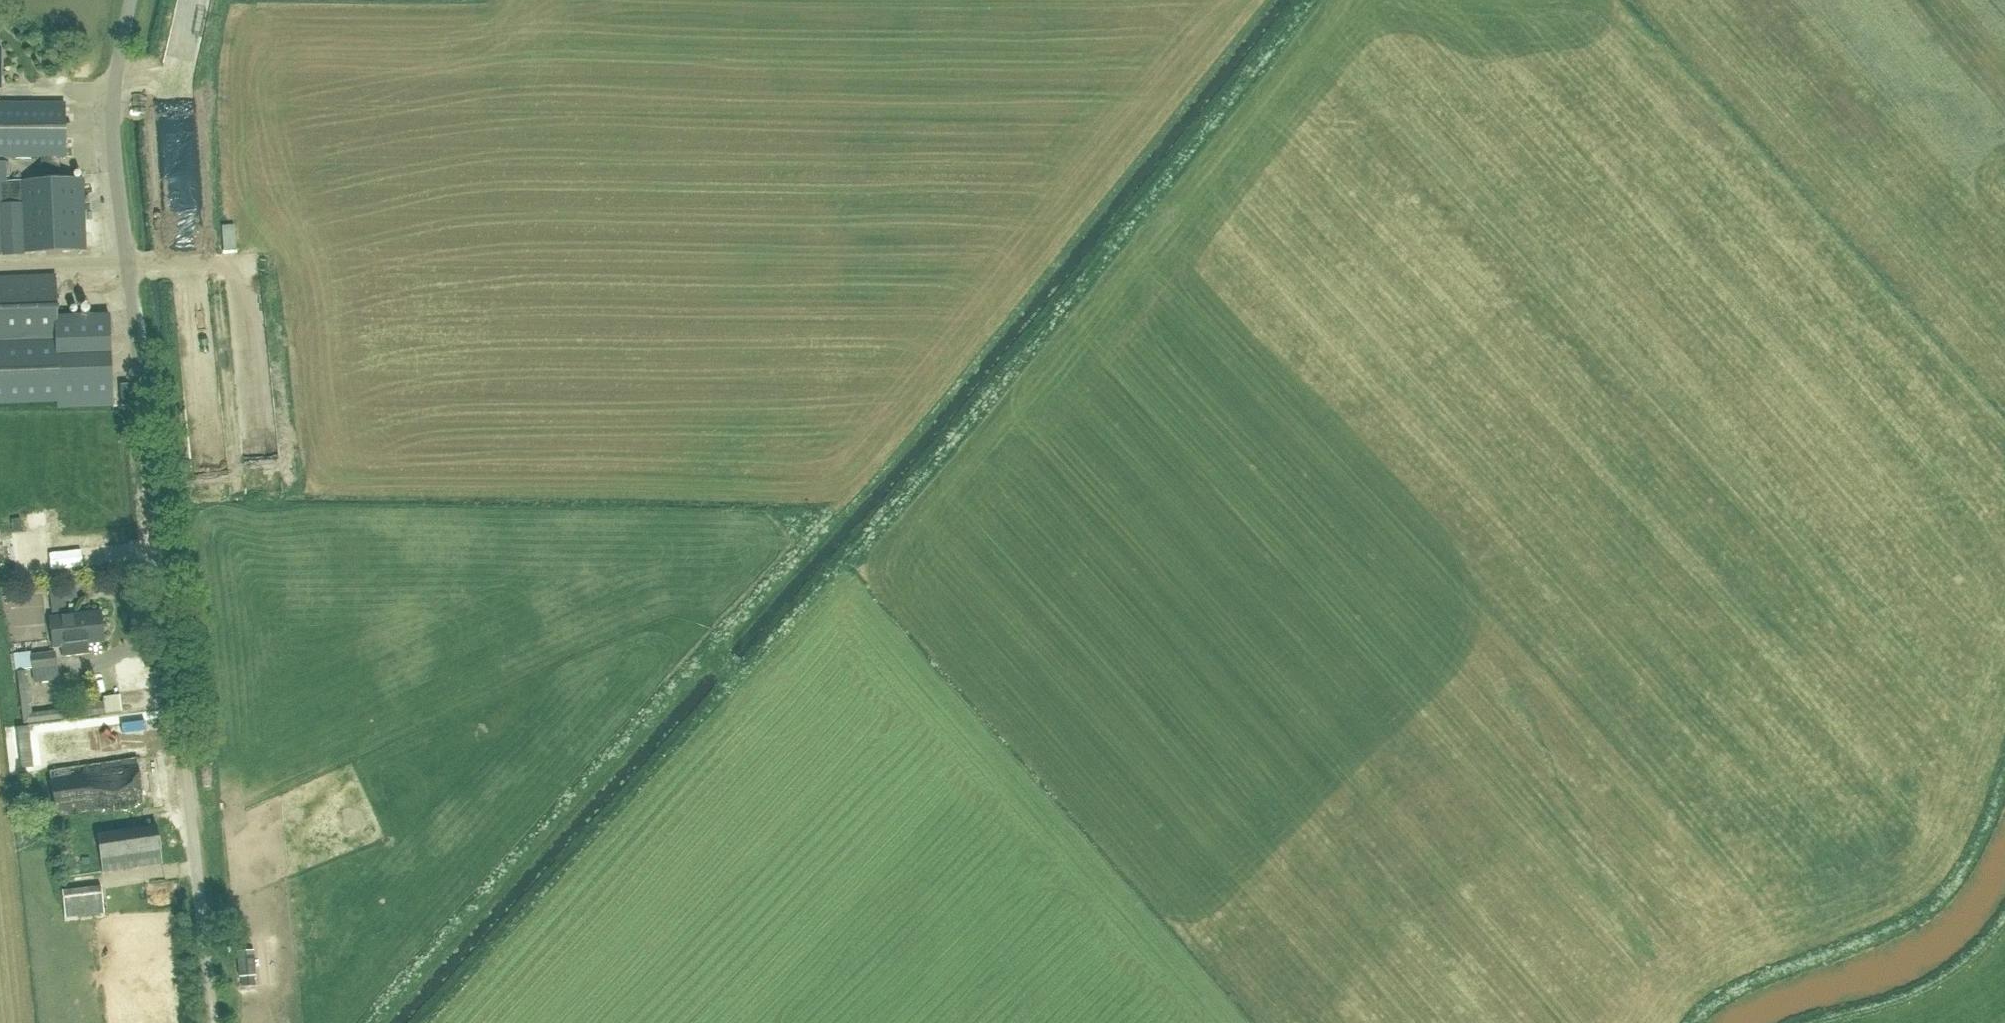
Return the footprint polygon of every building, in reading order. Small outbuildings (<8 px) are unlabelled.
[(41,157),(41,173),(59,173),(59,157),(65,157),(65,105),(0,104),(0,157),(41,157)] [(5,162),(0,162),(0,254),(23,253),(85,251),(83,179),(5,181),(5,162)] [(55,275),(0,277),(0,404),(59,402),(59,408),(112,407),(109,315),(56,316),(55,275)] [(286,414),(304,413),(303,400),(285,401),(286,414)] [(77,600),(75,587),(49,590),(52,614),(63,613),(62,602),(77,600)] [(104,641),(101,612),(49,618),(52,647),(61,646),(62,658),(90,654),(88,643),(104,641)] [(57,681),(54,652),(19,656),(21,672),(33,670),(35,684),(57,681)] [(32,715),(28,683),(19,684),(24,725),(64,721),(63,711),(32,715)] [(86,705),(77,706),(79,718),(105,716),(105,713),(120,712),(119,697),(104,699),(104,703),(86,705)] [(59,815),(149,802),(142,759),(53,771),(59,815)] [(161,866),(157,829),(98,836),(103,874),(161,866)] [(104,915),(101,887),(63,891),(66,919),(104,915)]
